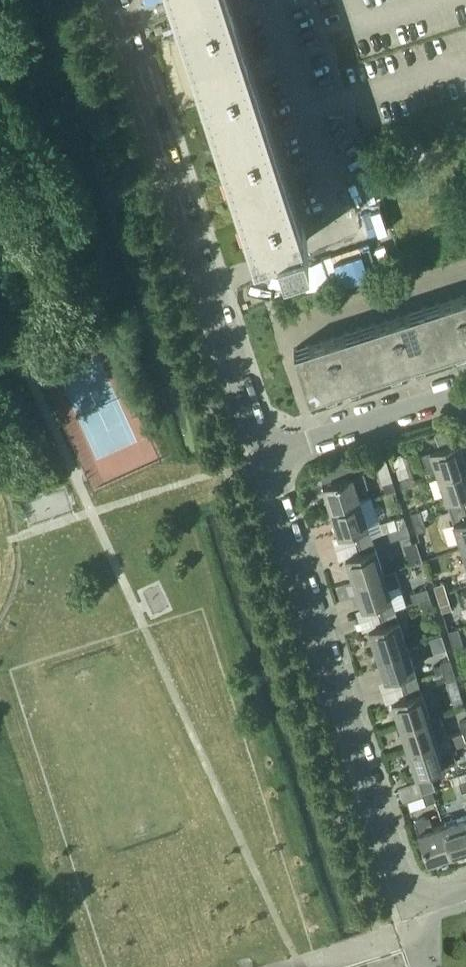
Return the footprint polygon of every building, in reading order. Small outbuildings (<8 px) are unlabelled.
[(253,238),(259,255),(308,239),(230,0),(174,0),(251,238),(253,237),(253,238)] [(424,307),(438,351),(465,342),(465,293),(424,307)] [(359,328),(373,372),(438,351),(424,307),(359,328)] [(294,348),(309,393),(373,372),(359,328),(294,348)] [(438,474),(465,465),(465,460),(459,440),(419,453),(423,467),(435,464),(438,474)] [(450,510),(464,505),(461,494),(465,492),(465,465),(438,474),(450,510)] [(330,509),(360,499),(356,489),(368,485),(363,471),(322,484),(330,509)] [(412,482),(409,473),(399,476),(403,485),(412,482)] [(395,488),(392,479),(383,482),(386,491),(395,488)] [(371,535),(360,499),(330,509),(338,534),(353,529),(357,540),(371,535)] [(464,505),(450,510),(461,546),(465,544),(465,511),(464,505)] [(423,518),(420,509),(411,512),(414,521),(423,518)] [(397,526),(407,523),(403,514),(394,517),(397,526)] [(423,518),(414,521),(417,531),(426,528),(423,518)] [(400,536),(410,533),(407,523),(397,526),(400,536)] [(345,556),(354,581),(383,571),(371,535),(357,540),(360,551),(345,556)] [(410,541),(415,558),(425,555),(420,538),(410,541)] [(394,607),(383,571),(354,581),(362,606),(376,601),(380,612),(394,607)] [(446,590),(443,581),(434,584),(437,593),(446,590)] [(417,590),(420,599),(430,596),(427,587),(417,590)] [(446,590),(437,593),(440,603),(449,600),(446,590)] [(423,608),(433,605),(430,596),(420,599),(423,608)] [(406,643),(394,607),(380,612),(383,623),(369,628),(377,653),(406,643)] [(449,629),(454,645),(463,642),(458,626),(449,629)] [(418,679),(406,643),(377,653),(385,678),(400,673),(403,684),(418,679)] [(453,667),(450,658),(440,661),(442,670),(453,667)] [(445,679),(456,676),(453,667),(442,670),(443,672),(445,679)] [(392,700),(400,724),(429,715),(418,679),(403,684),(407,695),(392,700)] [(400,724),(408,749),(437,739),(437,738),(446,735),(439,713),(430,716),(429,715),(400,724)] [(452,747),(465,743),(465,741),(465,739),(463,731),(449,736),(452,745),(452,747)] [(440,749),(437,739),(408,749),(416,773),(456,760),(452,747),(452,745),(440,749)] [(419,779),(423,792),(431,789),(435,788),(431,775),(419,779)] [(435,799),(431,789),(423,792),(426,802),(435,799)] [(428,860),(453,852),(443,823),(433,826),(429,815),(414,819),(428,860)] [(443,823),(453,852),(465,848),(465,815),(443,823)]
